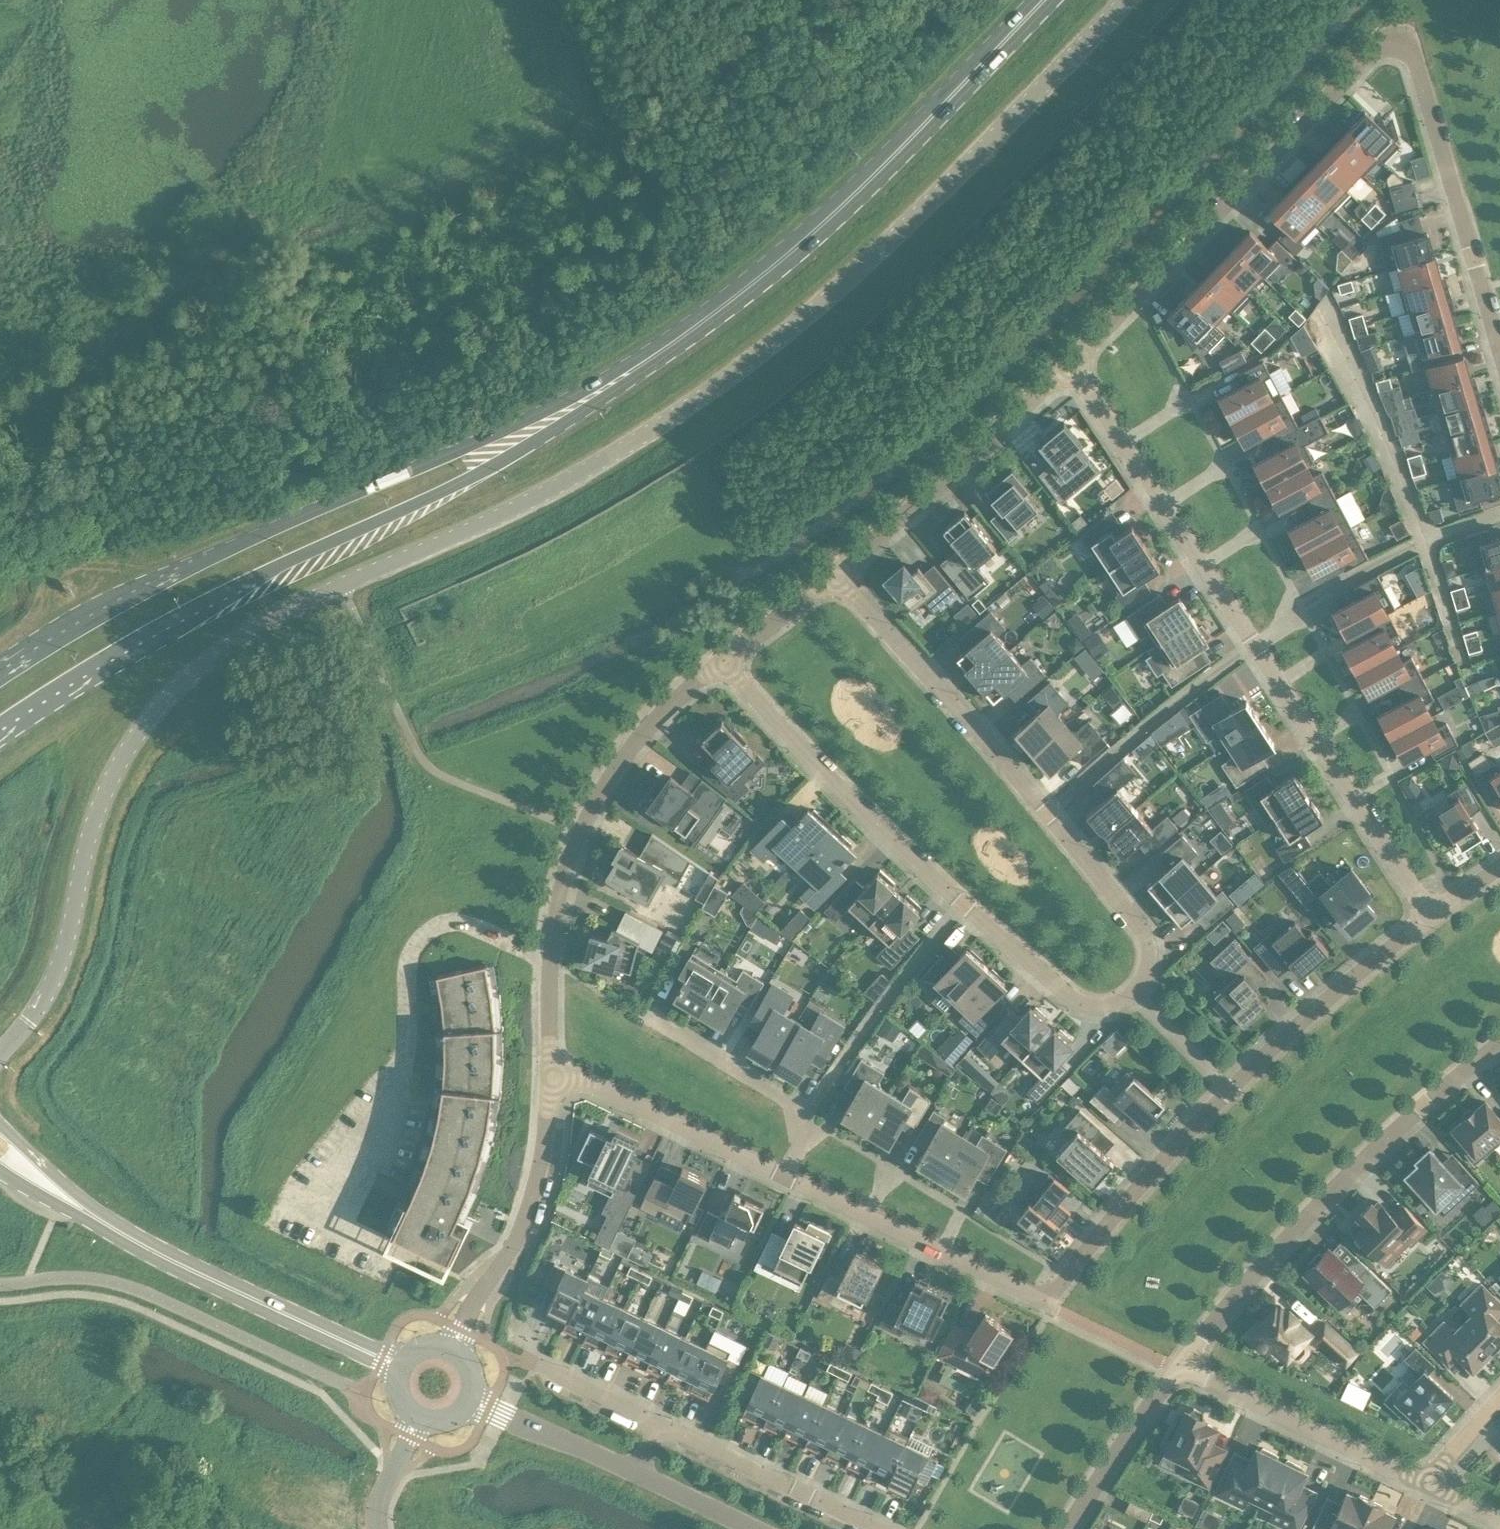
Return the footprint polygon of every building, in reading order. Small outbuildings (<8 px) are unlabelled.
[(1349,128),(1384,162),(1401,145),(1394,139),(1397,137),(1392,120),(1384,129),(1366,111),(1349,128)] [(1384,162),(1349,128),(1342,136),(1339,133),(1331,142),(1365,175),(1380,159),(1384,163),(1384,162)] [(1325,153),(1318,161),(1345,187),(1360,172),(1364,176),(1365,175),(1331,142),(1323,151),(1325,153)] [(1345,187),(1318,161),(1310,169),(1307,166),(1299,175),(1329,204),(1345,187)] [(1329,204),(1299,175),(1291,183),(1294,186),(1286,194),(1317,224),(1318,224),(1314,220),(1329,204)] [(1393,199),(1416,192),(1413,180),(1390,187),(1393,199)] [(1416,192),(1393,199),(1397,210),(1420,204),(1416,192)] [(1317,224),(1286,194),(1270,211),(1287,228),(1279,237),(1296,253),(1305,244),(1301,241),(1317,224)] [(1369,211),(1379,220),(1386,213),(1376,203),(1369,211)] [(1379,220),(1369,211),(1362,218),(1372,228),(1379,220)] [(1388,269),(1435,256),(1428,233),(1404,240),(1401,228),(1378,235),(1388,269)] [(1234,247),(1265,278),(1282,261),(1285,265),(1294,256),(1277,239),(1268,248),(1250,230),(1234,247)] [(1343,249),(1353,258),(1360,251),(1350,241),(1343,249)] [(1224,252),(1216,261),(1249,294),(1250,293),(1246,289),(1261,274),(1265,278),(1234,247),(1227,255),(1224,252)] [(1435,256),(1388,269),(1388,270),(1399,267),(1404,287),(1399,289),(1399,290),(1441,278),(1435,256)] [(1249,294),(1216,261),(1207,269),(1210,272),(1202,280),(1234,310),(1249,294)] [(1441,278),(1399,290),(1406,312),(1451,298),(1448,287),(1444,288),(1441,278)] [(1234,310),(1202,280),(1186,296),(1218,327),(1218,326),(1214,322),(1229,307),(1233,311),(1234,310)] [(1341,293),(1355,290),(1352,280),(1338,284),(1341,293)] [(1170,313),(1188,331),(1186,333),(1193,347),(1199,341),(1208,351),(1225,334),(1218,327),(1186,296),(1170,313)] [(1455,310),(1451,298),(1406,312),(1411,311),(1418,332),(1454,321),(1451,311),(1455,310)] [(1296,308),(1289,315),(1299,325),(1306,318),(1296,308)] [(1352,327),(1366,324),(1363,314),(1349,317),(1352,327)] [(1428,366),(1440,362),(1437,351),(1461,344),(1454,321),(1418,332),(1402,337),(1412,371),(1428,366)] [(1366,324),(1352,327),(1355,337),(1369,333),(1366,324)] [(1266,327),(1259,335),(1269,344),(1276,337),(1266,327)] [(1269,344),(1259,335),(1252,342),(1262,352),(1269,344)] [(1247,360),(1241,349),(1220,360),(1226,371),(1247,360)] [(1464,355),(1440,362),(1428,366),(1434,389),(1471,378),(1464,355)] [(1232,420),(1282,394),(1264,361),(1240,374),(1245,384),(1221,398),(1221,399),(1222,398),(1233,419),(1232,419),(1232,420)] [(1376,381),(1379,391),(1393,387),(1390,377),(1376,381)] [(1474,388),(1471,378),(1434,389),(1441,410),(1481,399),(1477,387),(1474,388)] [(1299,426),(1282,394),(1232,420),(1233,420),(1234,420),(1245,440),(1244,441),(1244,442),(1269,429),(1275,439),(1299,426)] [(1484,410),(1481,399),(1441,410),(1447,432),(1484,422),(1480,411),(1484,410)] [(1394,424),(1408,420),(1405,410),(1391,414),(1394,424)] [(1299,426),(1275,439),(1280,450),(1255,463),(1256,464),(1257,464),(1268,484),(1267,485),(1267,486),(1314,460),(1306,444),(1330,432),(1321,415),(1299,426)] [(1410,430),(1408,420),(1394,424),(1397,433),(1410,430)] [(1082,443),(1065,422),(1053,432),(1050,435),(1041,443),(1040,442),(1039,443),(1056,464),(1053,466),(1051,464),(1039,474),(1062,503),(1079,489),(1072,480),(1093,462),(1092,461),(1091,461),(1089,458),(1089,457),(1079,445),(1081,444),(1082,443)] [(1487,432),(1484,422),(1447,432),(1453,454),(1493,442),(1490,431),(1487,432)] [(1493,442),(1453,454),(1460,475),(1449,478),(1449,479),(1496,465),(1493,455),(1497,454),(1493,442)] [(1410,467),(1424,463),(1421,453),(1408,457),(1410,467)] [(1315,461),(1314,460),(1267,486),(1268,486),(1269,485),(1280,506),(1279,507),(1279,508),(1304,495),(1310,505),(1334,492),(1323,471),(1313,476),(1307,465),(1315,461)] [(1427,472),(1424,463),(1410,467),(1413,476),(1427,472)] [(1449,479),(1460,513),(1483,506),(1479,495),(1499,489),(1499,477),(1496,465),(1449,479)] [(1013,469),(988,490),(987,488),(986,489),(1003,509),(991,519),(1010,541),(1022,530),(1019,526),(1039,509),(1026,493),(1030,490),(1013,469)] [(1334,492),(1310,505),(1315,516),(1290,529),(1291,530),(1292,529),(1303,550),(1302,551),(1351,525),(1334,492)] [(976,565),(996,548),(965,511),(944,529),(959,547),(941,563),(970,598),(990,581),(976,565)] [(1081,514),(1071,523),(1079,532),(1089,523),(1081,514)] [(1106,572),(1146,545),(1133,525),(1116,536),(1103,517),(1082,535),(1106,572)] [(1351,525),(1302,551),(1303,552),(1304,551),(1315,572),(1313,572),(1314,573),(1339,560),(1344,571),(1369,558),(1351,525)] [(1489,529),(1466,535),(1476,570),(1499,562),(1499,538),(1492,540),(1489,529)] [(1460,562),(1470,559),(1465,540),(1455,542),(1460,562)] [(1160,567),(1146,545),(1106,572),(1119,592),(1116,594),(1124,607),(1151,590),(1144,578),(1160,567)] [(1476,570),(1487,567),(1493,588),(1499,586),(1499,562),(1476,570)] [(899,594),(902,597),(902,596),(913,609),(924,599),(934,611),(958,592),(934,564),(924,573),(919,566),(912,572),(904,563),(886,578),(889,581),(886,584),(896,596),(899,594)] [(1378,575),(1354,588),(1360,598),(1335,612),(1335,613),(1337,612),(1347,633),(1346,633),(1347,634),(1364,625),(1389,612),(1396,608),(1378,575)] [(997,606),(1020,585),(1013,578),(991,600),(997,606)] [(1454,600),(1468,596),(1465,586),(1451,590),(1454,600)] [(1470,605),(1468,596),(1454,600),(1457,609),(1470,605)] [(1158,642),(1194,619),(1179,597),(1165,606),(1161,606),(1155,597),(1126,616),(1141,638),(1146,635),(1154,636),(1158,642)] [(1100,604),(1069,620),(1076,634),(1107,618),(1100,604)] [(972,682),(1009,650),(997,636),(1006,628),(991,610),(966,632),(975,643),(958,657),(967,668),(964,671),(972,682)] [(1389,612),(1364,625),(1370,636),(1345,649),(1346,650),(1347,649),(1358,670),(1357,671),(1398,649),(1397,649),(1396,649),(1390,638),(1400,633),(1389,612)] [(1194,619),(1158,642),(1148,649),(1152,655),(1147,658),(1158,674),(1162,671),(1172,685),(1200,667),(1192,655),(1193,651),(1208,641),(1207,638),(1210,636),(1203,625),(1199,627),(1194,619)] [(1467,644),(1480,640),(1477,630),(1464,634),(1467,644)] [(1480,640),(1467,644),(1469,653),(1483,649),(1480,640)] [(1055,675),(1062,684),(1081,671),(1091,685),(1105,674),(1083,644),(1065,656),(1071,663),(1055,675)] [(1398,650),(1398,649),(1357,671),(1357,672),(1358,671),(1369,692),(1368,692),(1369,693),(1394,680),(1399,691),(1424,678),(1412,657),(1403,662),(1397,651),(1398,650)] [(1009,650),(972,682),(981,692),(985,689),(994,700),(1011,685),(1020,696),(1046,674),(1031,657),(1022,664),(1009,650)] [(1424,678),(1399,691),(1405,701),(1380,715),(1381,716),(1382,715),(1393,736),(1392,736),(1392,737),(1433,715),(1432,714),(1431,715),(1425,704),(1435,699),(1424,678)] [(1033,750),(1065,723),(1059,716),(1060,711),(1069,703),(1051,681),(1028,700),(1039,712),(1017,731),(1033,750)] [(1459,681),(1438,685),(1441,702),(1462,698),(1459,681)] [(1483,690),(1479,681),(1466,686),(1470,696),(1483,690)] [(1228,744),(1261,722),(1253,709),(1252,710),(1247,701),(1247,700),(1233,710),(1228,709),(1229,708),(1219,694),(1189,714),(1207,741),(1216,736),(1224,737),(1228,744)] [(1433,716),(1433,715),(1392,737),(1393,737),(1404,757),(1403,758),(1404,759),(1428,746),(1434,757),(1458,744),(1447,722),(1438,727),(1432,716),(1433,716)] [(735,725),(731,728),(723,720),(702,739),(721,759),(715,764),(713,762),(702,773),(709,779),(736,800),(750,787),(744,780),(763,762),(745,742),(748,739),(735,725)] [(1065,723),(1033,750),(1050,770),(1072,751),(1083,764),(1108,742),(1089,720),(1076,731),(1071,730),(1065,723)] [(1261,722),(1228,744),(1232,750),(1231,758),(1222,763),(1237,786),(1266,766),(1260,757),(1261,753),(1275,744),(1275,743),(1274,743),(1269,735),(1270,735),(1261,722)] [(1483,752),(1468,761),(1491,798),(1499,792),(1499,768),(1483,752)] [(1123,757),(1093,784),(1105,798),(1087,814),(1102,831),(1103,830),(1106,834),(1136,809),(1119,789),(1137,773),(1123,757)] [(1275,818),(1308,797),(1305,792),(1307,791),(1295,773),(1275,787),(1267,775),(1245,790),(1253,802),(1262,797),(1275,818)] [(671,776),(660,791),(657,789),(649,800),(652,802),(650,805),(672,820),(671,822),(696,840),(710,820),(701,813),(706,806),(716,813),(726,798),(702,779),(693,791),(671,776)] [(1447,794),(1450,803),(1434,813),(1447,834),(1452,832),(1462,849),(1483,835),(1469,812),(1481,805),(1466,782),(1447,794)] [(1310,801),(1308,797),(1275,818),(1289,839),(1276,848),(1285,861),(1312,844),(1303,831),(1324,817),(1312,800),(1310,801)] [(799,865),(831,829),(809,808),(803,814),(802,813),(799,817),(800,818),(792,826),(782,817),(753,848),(764,859),(777,845),(799,865)] [(1152,828),(1136,809),(1106,834),(1110,837),(1108,839),(1122,855),(1138,842),(1148,854),(1178,828),(1167,815),(1152,828)] [(854,850),(831,829),(799,865),(816,880),(803,894),(816,906),(845,874),(837,867),(845,859),(846,860),(849,857),(848,856),(854,850)] [(622,844),(618,852),(616,855),(618,857),(608,874),(633,888),(631,891),(642,897),(644,894),(649,897),(658,880),(662,883),(664,879),(677,886),(691,859),(652,833),(640,854),(622,844)] [(1165,905),(1200,875),(1188,861),(1198,852),(1183,834),(1163,851),(1173,863),(1148,885),(1165,905)] [(1272,867),(1262,846),(1248,852),(1258,873),(1272,867)] [(869,924),(899,891),(893,886),(896,883),(881,869),(865,887),(854,878),(825,910),(836,920),(850,906),(869,924)] [(1300,872),(1287,883),(1307,908),(1324,894),(1341,914),(1336,918),(1350,934),(1352,932),(1355,935),(1367,925),(1364,922),(1376,912),(1363,897),(1371,891),(1352,869),(1332,886),(1320,871),(1308,881),(1300,872)] [(715,884),(718,878),(710,872),(696,897),(705,902),(702,907),(716,915),(729,892),(715,884)] [(1217,895),(1200,875),(1165,905),(1182,925),(1200,909),(1212,923),(1234,903),(1223,889),(1217,895)] [(744,883),(733,895),(755,912),(763,904),(765,902),(744,883)] [(905,897),(899,891),(869,924),(889,941),(877,955),(891,968),(919,936),(906,925),(922,907),(908,894),(905,897)] [(782,921),(763,904),(755,912),(776,927),(782,921)] [(811,919),(801,909),(781,931),(793,939),(811,919)] [(653,948),(662,930),(627,911),(618,929),(613,926),(608,936),(592,932),(584,961),(613,969),(614,965),(632,970),(639,941),(653,948)] [(1289,967),(1292,964),(1301,974),(1329,951),(1312,931),(1307,935),(1296,921),(1274,940),(1268,934),(1254,946),(1275,971),(1285,962),(1289,967)] [(775,931),(760,940),(771,957),(786,948),(775,931)] [(1227,1018),(1233,1012),(1245,1025),(1267,1004),(1255,992),(1259,988),(1253,982),(1264,972),(1234,939),(1211,960),(1226,977),(1223,980),(1227,983),(1215,994),(1222,1001),(1216,1006),(1227,1018)] [(956,999),(986,966),(982,961),(983,960),(972,949),(970,951),(967,948),(956,960),(952,961),(943,953),(921,978),(940,996),(946,990),(956,999)] [(701,1011),(725,972),(693,952),(681,972),(688,976),(683,984),(682,984),(680,988),(676,996),(679,997),(676,1001),(689,1008),(691,1005),(701,1011)] [(495,1028),(492,996),(486,964),(437,975),(443,1003),(445,1030),(446,1058),(444,1085),(439,1113),(433,1140),(424,1166),(413,1192),(414,1193),(409,1203),(400,1199),(400,1201),(408,1204),(395,1231),(387,1227),(386,1228),(450,1258),(463,1229),(445,1220),(450,1210),(459,1214),(471,1183),(481,1153),(489,1122),(494,1091),(496,1060),(495,1028)] [(986,966),(956,999),(967,1010),(959,1019),(977,1035),(1002,1007),(994,1000),(994,996),(1006,983),(1003,981),(1004,979),(993,968),(991,970),(986,966)] [(737,979),(725,972),(701,1011),(706,1014),(704,1017),(716,1025),(719,1022),(723,1024),(738,1000),(749,1007),(765,982),(743,969),(737,979)] [(1180,974),(1175,969),(1169,974),(1175,979),(1180,974)] [(774,1060),(797,1022),(781,1013),(791,996),(773,984),(752,1018),(764,1026),(752,1046),(755,1049),(753,1052),(765,1059),(767,1056),(774,1060)] [(860,984),(850,996),(863,1008),(874,996),(860,984)] [(1023,1057),(1050,1026),(1046,1023),(1048,1022),(1045,1019),(1048,1016),(1036,1006),(1034,1009),(1031,1006),(1017,1021),(1007,1012),(977,1045),(991,1058),(1006,1041),(1023,1057)] [(810,1031),(797,1022),(774,1060),(781,1064),(779,1068),(792,1076),(794,1072),(798,1074),(810,1054),(822,1061),(843,1027),(821,1013),(810,1031)] [(1050,1026),(1023,1057),(1042,1075),(1027,1091),(1039,1102),(1069,1069),(1058,1059),(1072,1044),(1069,1041),(1072,1038),(1061,1028),(1058,1031),(1055,1028),(1054,1030),(1050,1026)] [(867,1129),(890,1092),(881,1087),(880,1080),(885,1072),(862,1058),(845,1086),(856,1093),(843,1115),(847,1117),(845,1121),(858,1129),(860,1125),(867,1129)] [(1111,1089),(1104,1083),(1090,1099),(1114,1120),(1127,1106),(1147,1124),(1165,1103),(1134,1075),(1133,1076),(1127,1071),(1111,1089)] [(902,1100),(890,1092),(867,1129),(876,1134),(873,1139),(884,1146),(887,1141),(890,1143),(904,1119),(916,1126),(931,1101),(910,1087),(902,1100)] [(1475,1110),(1464,1119),(1465,1119),(1454,1128),(1464,1140),(1459,1144),(1475,1163),(1493,1147),(1489,1143),(1499,1134),(1499,1118),(1486,1101),(1475,1110)] [(942,1175),(966,1137),(943,1123),(947,1117),(934,1109),(922,1130),(933,1137),(918,1160),(921,1162),(919,1166),(931,1173),(933,1169),(942,1175)] [(1114,1161),(1091,1140),(1101,1128),(1080,1109),(1061,1131),(1070,1138),(1057,1153),(1093,1185),(1114,1161)] [(610,1248),(638,1191),(637,1190),(627,1185),(640,1159),(632,1155),(638,1142),(617,1132),(614,1138),(606,1134),(591,1127),(578,1154),(596,1163),(592,1172),(593,1172),(595,1173),(617,1183),(604,1211),(609,1213),(596,1241),(610,1248)] [(977,1143),(966,1137),(942,1175),(966,1190),(977,1171),(989,1179),(1008,1148),(983,1133),(977,1143)] [(1459,1160),(1449,1169),(1430,1149),(1417,1160),(1420,1163),(1403,1179),(1416,1193),(1420,1190),(1436,1208),(1449,1196),(1456,1203),(1478,1182),(1459,1160)] [(641,1206),(661,1216),(664,1210),(687,1221),(707,1179),(683,1168),(675,1184),(655,1175),(641,1206)] [(1047,1187),(1044,1191),(1043,1190),(1043,1191),(1034,1183),(1021,1200),(1026,1205),(1018,1215),(1032,1226),(1030,1228),(1043,1239),(1045,1237),(1049,1240),(1071,1213),(1057,1201),(1056,1201),(1054,1200),(1065,1187),(1049,1174),(1042,1183),(1047,1187)] [(712,1235),(730,1244),(736,1232),(745,1237),(751,1225),(755,1227),(764,1207),(735,1193),(726,1212),(722,1210),(719,1216),(708,1211),(697,1234),(709,1240),(712,1235)] [(1366,1248),(1377,1260),(1380,1257),(1383,1260),(1405,1238),(1410,1244),(1426,1228),(1404,1205),(1393,1216),(1379,1201),(1374,1205),(1372,1203),(1358,1216),(1362,1220),(1352,1229),(1369,1245),(1366,1248)] [(803,1279),(816,1252),(821,1254),(831,1233),(810,1223),(808,1228),(795,1222),(783,1247),(769,1240),(756,1267),(780,1278),(784,1269),(803,1279)] [(611,1258),(615,1250),(604,1245),(600,1253),(611,1258)] [(1305,1273),(1339,1306),(1356,1289),(1375,1307),(1392,1289),(1356,1255),(1346,1265),(1329,1248),(1323,1254),(1320,1251),(1308,1264),(1311,1266),(1305,1273)] [(843,1267),(839,1276),(829,1271),(818,1295),(845,1309),(851,1297),(862,1303),(881,1263),(857,1251),(848,1270),(843,1267)] [(565,1326),(588,1279),(555,1263),(544,1286),(555,1291),(548,1307),(568,1317),(564,1326),(565,1326)] [(638,1278),(642,1271),(631,1266),(628,1273),(638,1278)] [(642,1271),(638,1278),(649,1284),(653,1276),(642,1271)] [(588,1279),(565,1326),(585,1336),(604,1298),(584,1288),(588,1279)] [(932,1334),(942,1315),(934,1311),(943,1293),(916,1280),(903,1307),(892,1302),(881,1324),(901,1333),(906,1322),(932,1334)] [(1492,1350),(1495,1347),(1498,1350),(1499,1348),(1499,1322),(1499,1320),(1499,1316),(1499,1314),(1499,1302),(1481,1283),(1462,1302),(1469,1310),(1470,1318),(1464,1323),(1492,1350)] [(679,1298),(683,1291),(672,1286),(669,1293),(679,1298)] [(683,1291),(679,1298),(690,1303),(694,1296),(683,1291)] [(604,1298),(585,1336),(606,1346),(624,1307),(604,1298)] [(710,1313),(721,1318),(724,1311),(713,1305),(710,1313)] [(1301,1358),(1307,1352),(1308,1348),(1306,1344),(1303,1341),(1311,1332),(1297,1319),(1298,1317),(1290,1310),(1288,1312),(1282,1305),(1279,1308),(1276,1305),(1263,1320),(1266,1323),(1251,1339),(1266,1353),(1273,1346),(1287,1359),(1290,1356),(1293,1359),(1297,1359),(1301,1358)] [(624,1307),(606,1346),(626,1356),(645,1317),(624,1307)] [(940,1355),(990,1378),(1010,1347),(1003,1342),(1011,1330),(986,1314),(973,1334),(955,1325),(940,1355)] [(665,1327),(645,1317),(626,1356),(647,1366),(665,1327)] [(1492,1350),(1464,1323),(1459,1328),(1451,1328),(1444,1321),(1425,1340),(1450,1365),(1457,1357),(1461,1357),(1473,1369),(1476,1366),(1479,1369),(1491,1356),(1488,1354),(1492,1350)] [(1313,1336),(1346,1365),(1358,1351),(1326,1322),(1313,1336)] [(686,1337),(665,1327),(647,1366),(667,1376),(686,1337)] [(686,1337),(667,1376),(688,1386),(710,1341),(709,1340),(706,1347),(686,1337)] [(710,1341),(688,1386),(709,1396),(717,1380),(728,1385),(739,1363),(728,1357),(731,1351),(710,1341)] [(1410,1387),(1403,1381),(1385,1400),(1401,1414),(1406,1408),(1424,1425),(1425,1426),(1427,1425),(1426,1425),(1451,1398),(1452,1398),(1453,1397),(1452,1395),(1451,1396),(1427,1373),(1433,1367),(1434,1367),(1435,1366),(1434,1364),(1433,1364),(1417,1349),(1416,1347),(1406,1358),(1407,1360),(1408,1359),(1422,1373),(1410,1387)] [(808,1360),(811,1353),(800,1348),(797,1355),(808,1360)] [(838,1374),(841,1367),(831,1362),(827,1369),(838,1374)] [(841,1367),(838,1374),(849,1380),(852,1373),(841,1367)] [(764,1422),(783,1384),(750,1368),(739,1391),(751,1397),(743,1412),(764,1422)] [(1347,1396),(1353,1383),(1341,1377),(1335,1390),(1347,1396)] [(879,1394),(882,1387),(872,1382),(868,1389),(879,1394)] [(930,1399),(934,1387),(919,1382),(916,1394),(930,1399)] [(783,1384),(764,1422),(785,1432),(803,1393),(783,1384)] [(882,1387),(879,1394),(890,1400),(894,1392),(882,1387)] [(803,1393),(785,1432),(805,1442),(824,1403),(803,1393)] [(923,1408),(926,1401),(916,1396),(912,1403),(923,1408)] [(938,1406),(926,1401),(923,1408),(934,1414),(938,1406)] [(824,1403),(805,1442),(826,1452),(844,1413),(824,1403)] [(1167,1452),(1183,1460),(1178,1471),(1209,1485),(1221,1460),(1206,1453),(1218,1428),(1204,1421),(1205,1419),(1204,1419),(1204,1412),(1193,1407),(1188,1411),(1187,1410),(1185,1415),(1181,1413),(1175,1426),(1178,1428),(1167,1452)] [(865,1423),(844,1413),(826,1452),(846,1462),(865,1423)] [(865,1423),(846,1462),(867,1472),(889,1427),(888,1426),(885,1433),(865,1423)] [(889,1427),(867,1472),(887,1481),(906,1443),(909,1436),(889,1427)] [(906,1443),(887,1481),(909,1492),(916,1476),(928,1482),(939,1459),(906,1443)] [(1262,1501),(1281,1460),(1277,1458),(1279,1455),(1263,1447),(1261,1451),(1257,1449),(1250,1463),(1246,1465),(1233,1458),(1217,1491),(1244,1505),(1249,1495),(1262,1501)] [(1262,1501),(1275,1507),(1270,1517),(1295,1528),(1298,1528),(1314,1497),(1300,1491),(1299,1487),(1306,1472),(1302,1470),(1303,1466),(1288,1459),(1286,1462),(1281,1460),(1262,1501)] [(1373,1500),(1360,1494),(1358,1497),(1347,1492),(1338,1512),(1323,1505),(1312,1528),(1359,1528),(1373,1500)] [(1150,1517),(1153,1510),(1131,1499),(1125,1511),(1148,1521),(1150,1517)] [(1394,1515),(1383,1509),(1385,1506),(1373,1500),(1359,1528),(1387,1528),(1394,1515)] [(1153,1510),(1150,1517),(1161,1523),(1164,1515),(1153,1510)] [(90,1528),(123,1528),(93,1520),(90,1528)]
